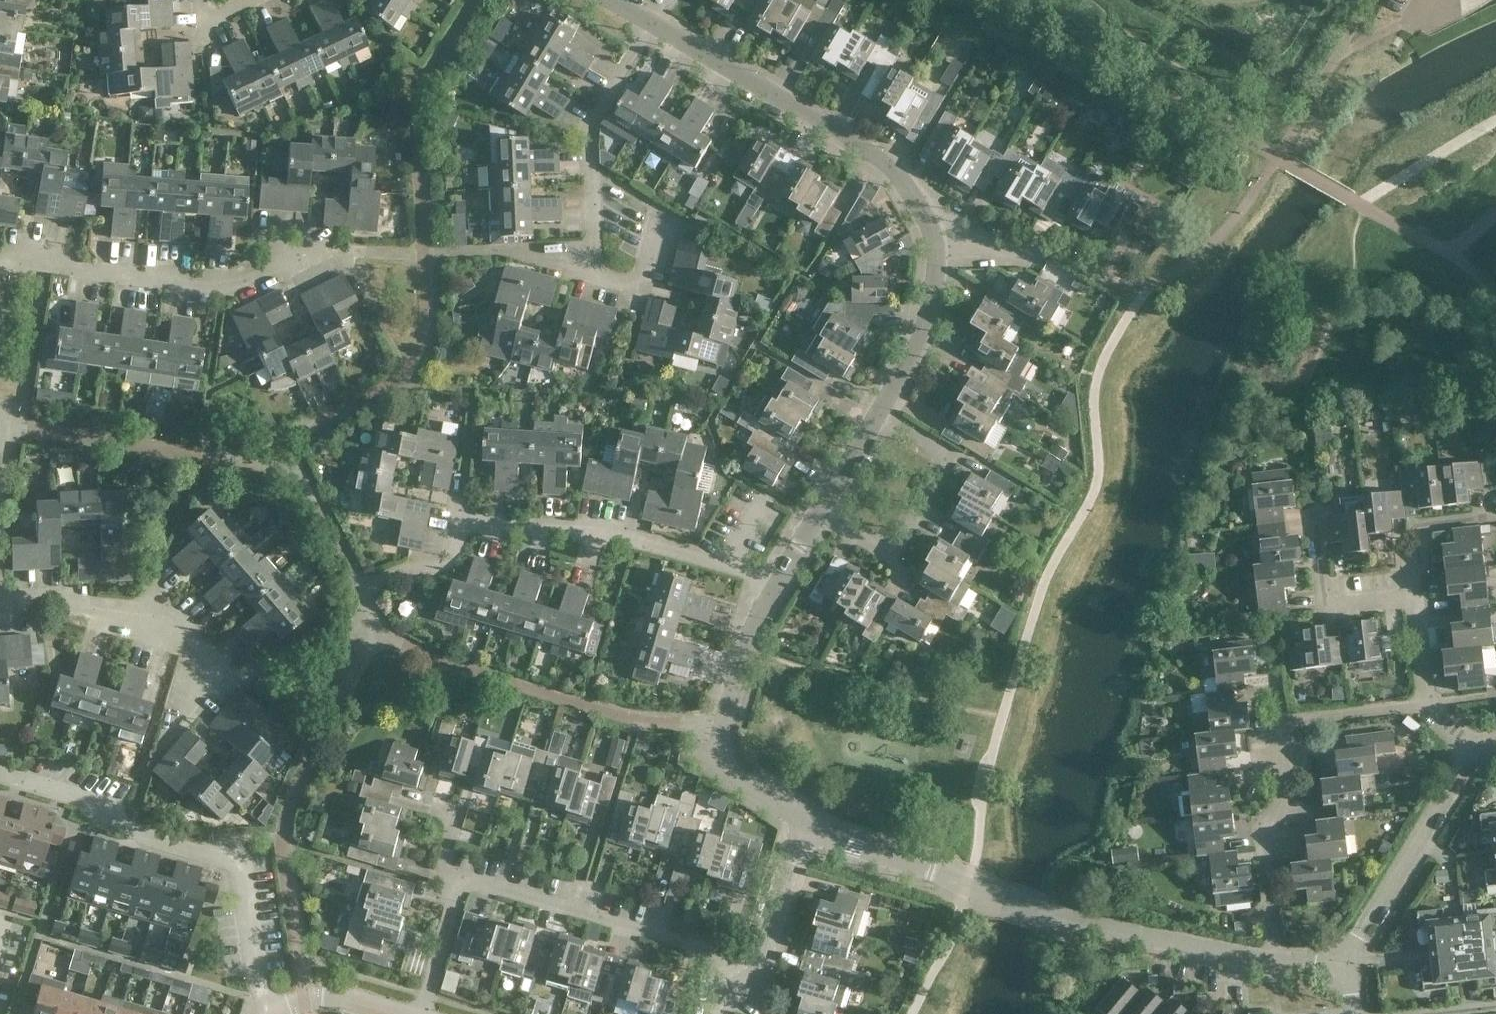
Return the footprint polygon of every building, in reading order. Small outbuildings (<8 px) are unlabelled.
[(15,32),(20,33),(24,8),(33,9),(34,0),(4,0),(3,4),(0,4),(0,29),(15,32)] [(131,30),(131,31),(148,29),(147,18),(146,6),(145,0),(140,0),(140,7),(105,10),(107,31),(107,32),(131,30)] [(320,3),(350,66),(358,63),(353,54),(368,47),(355,18),(343,24),(331,0),(326,0),(320,3)] [(412,13),(393,0),(372,0),(365,11),(391,28),(400,14),(408,19),(412,13)] [(412,13),(417,5),(409,0),(393,0),(412,13)] [(716,3),(713,7),(726,15),(734,0),(711,0),(716,3)] [(747,2),(757,8),(746,27),(759,35),(762,30),(771,36),(774,31),(772,30),(787,4),(786,3),(788,0),(748,0),(747,2)] [(772,30),(774,31),(781,35),(778,40),(791,48),(802,29),(812,34),(827,9),(816,2),(812,0),(788,0),(786,3),(787,4),(772,30)] [(844,5),(836,0),(832,0),(827,9),(812,34),(823,41),(812,60),(824,67),(827,63),(837,68),(839,64),(837,62),(852,36),(851,36),(832,25),(844,5)] [(322,34),(311,39),(324,68),(338,61),(342,70),(350,66),(320,3),(310,8),(322,34)] [(146,6),(147,18),(172,16),(171,4),(146,6)] [(172,16),(147,18),(148,29),(173,27),(172,16)] [(528,32),(588,68),(594,58),(569,43),(576,32),(550,16),(541,30),(533,25),(528,32)] [(286,19),(276,24),(306,87),(314,83),(309,74),(324,68),(311,39),(299,45),(286,19)] [(294,82),(299,91),(306,87),(276,24),(266,29),(278,55),(266,60),(280,88),(294,82)] [(21,55),(12,54),(15,32),(0,29),(0,66),(19,69),(21,55)] [(131,31),(131,30),(107,32),(107,31),(97,32),(99,54),(133,51),(131,31)] [(852,36),(837,62),(839,64),(846,68),(844,72),(857,80),(868,61),(877,67),(887,51),(893,41),(881,35),(876,44),(854,31),(851,36),(852,36)] [(524,39),(533,44),(524,58),(551,74),(558,63),(583,78),(588,68),(528,32),(524,39)] [(269,101),(283,95),(280,88),(266,60),(255,66),(243,40),(232,45),(262,108),(270,104),(269,101)] [(888,51),(896,56),(900,50),(898,45),(893,42),(888,51)] [(153,92),(155,108),(168,107),(168,103),(193,101),(189,43),(161,45),(163,69),(151,69),(153,92)] [(222,81),(239,116),(253,109),(255,111),(262,108),(232,45),(222,49),(234,76),(222,81)] [(110,74),(110,73),(135,72),(134,71),(133,51),(99,54),(100,75),(110,74)] [(877,67),(872,77),(882,83),(871,102),(891,113),(894,109),(895,109),(907,89),(908,89),(913,81),(914,80),(892,67),(898,57),(887,51),(877,67)] [(524,58),(516,53),(503,74),(563,110),(569,100),(545,85),(551,74),(524,58)] [(476,61),(471,69),(475,72),(482,70),(485,66),(476,61)] [(19,69),(0,66),(0,103),(5,103),(8,80),(17,81),(17,78),(30,80),(32,71),(19,69)] [(941,80),(950,86),(957,74),(948,68),(941,80)] [(153,92),(151,69),(134,71),(135,72),(110,73),(110,74),(112,95),(153,92)] [(612,106),(602,124),(628,139),(664,79),(654,73),(639,98),(628,91),(617,109),(612,106)] [(503,74),(491,95),(526,116),(533,105),(558,119),(563,110),(503,74)] [(664,79),(628,139),(635,144),(641,135),(654,143),(670,117),(659,110),(674,85),(664,79)] [(1036,79),(1029,91),(1036,97),(1044,84),(1036,79)] [(888,118),(889,119),(887,124),(908,136),(919,118),(929,124),(945,98),(933,91),(933,92),(913,81),(908,89),(907,89),(895,109),(894,109),(891,113),(888,118)] [(1049,85),(1041,97),(1049,102),(1056,90),(1049,85)] [(1093,104),(1083,97),(1075,110),(1086,116),(1093,104)] [(670,117),(654,143),(668,151),(663,160),(670,164),(706,104),(696,98),(681,123),(670,117)] [(706,104),(670,164),(677,168),(682,160),(696,168),(712,141),(701,135),(716,110),(706,104)] [(152,120),(152,108),(144,108),(140,112),(140,120),(152,120)] [(447,111),(442,121),(452,126),(457,116),(447,111)] [(953,126),(958,119),(946,112),(931,138),(941,144),(932,161),(943,167),(945,163),(954,168),(955,168),(969,146),(970,147),(974,140),(975,139),(953,126)] [(10,114),(9,124),(18,125),(19,115),(10,114)] [(1127,120),(1117,114),(1112,122),(1122,128),(1127,120)] [(492,165),(559,162),(559,150),(530,151),(529,138),(515,139),(515,132),(499,128),(500,139),(493,139),(494,163),(492,163),(492,165)] [(0,167),(1,168),(20,170),(25,137),(5,134),(3,143),(4,144),(0,167)] [(261,178),(260,184),(272,185),(284,185),(296,186),(309,187),(310,171),(309,171),(311,146),(311,136),(302,136),(301,146),(289,145),(287,180),(261,178)] [(311,146),(309,171),(310,171),(330,172),(333,138),(311,136),(311,146)] [(41,174),(45,150),(46,150),(47,140),(25,137),(20,170),(41,174)] [(350,174),(351,174),(352,149),(353,149),(354,140),(333,138),(330,172),(350,174)] [(727,138),(718,152),(725,156),(734,142),(727,138)] [(757,140),(739,170),(734,178),(755,190),(749,199),(760,205),(766,196),(781,171),(771,165),(781,148),(770,142),(767,146),(757,140)] [(949,175),(951,176),(948,180),(969,193),(979,176),(990,183),(994,175),(1005,157),(1004,156),(994,150),(993,151),(974,140),(970,147),(969,146),(955,168),(954,168),(949,175)] [(247,141),(246,151),(255,152),(256,142),(247,141)] [(730,151),(737,155),(741,148),(734,144),(730,151)] [(350,174),(349,191),(372,193),(372,192),(375,151),(353,149),(352,149),(351,174),(350,174)] [(1009,149),(1004,156),(1005,157),(994,175),(1004,181),(994,197),(1005,204),(1014,210),(1018,205),(1019,206),(1024,199),(1022,198),(1028,189),(1036,175),(1041,166),(1020,153),(1019,155),(1009,149)] [(41,174),(38,191),(50,193),(62,195),(74,197),(86,199),(87,194),(87,192),(88,189),(63,176),(67,153),(46,150),(45,150),(41,174)] [(782,196),(800,207),(802,208),(817,182),(819,183),(821,178),(810,171),(812,167),(801,160),(802,159),(792,152),(781,171),(766,196),(777,203),(782,196)] [(1191,156),(1185,167),(1198,174),(1204,164),(1191,156)] [(1036,175),(1028,189),(1022,198),(1024,199),(1032,204),(1030,208),(1041,215),(1051,198),(1062,205),(1066,197),(1070,189),(1076,179),(1076,178),(1075,178),(1066,172),(1068,170),(1046,157),(1041,166),(1036,175)] [(491,189),(501,188),(532,187),(531,174),(560,173),(559,162),(492,165),(489,165),(491,189)] [(122,237),(127,168),(128,166),(103,164),(101,195),(100,207),(113,208),(110,237),(122,237)] [(122,237),(133,238),(136,209),(148,210),(151,180),(135,178),(136,168),(127,168),(122,237)] [(462,168),(450,168),(450,176),(462,176),(462,168)] [(151,180),(148,210),(161,212),(159,240),(170,241),(176,172),(167,171),(152,170),(151,180)] [(1070,189),(1066,197),(1076,203),(1066,219),(1077,226),(1080,221),(1091,228),(1096,221),(1094,220),(1108,197),(1106,196),(1113,185),(1095,175),(1090,176),(1080,171),(1076,178),(1076,179),(1070,189)] [(170,241),(182,242),(184,213),(197,214),(199,183),(183,182),(184,172),(176,172),(170,241)] [(200,173),(199,183),(197,214),(209,215),(207,244),(219,245),(224,175),(200,173)] [(249,177),(224,175),(219,245),(230,246),(232,217),(245,218),(249,177)] [(802,208),(800,207),(798,211),(820,224),(815,231),(827,238),(842,213),(831,206),(841,190),(830,183),(827,188),(819,183),(817,182),(802,208)] [(1113,185),(1106,196),(1108,197),(1094,220),(1096,221),(1104,226),(1102,230),(1113,237),(1122,220),(1137,229),(1152,203),(1117,182),(1114,186),(1113,185)] [(260,184),(259,209),(270,210),(272,185),(260,184)] [(272,185),(270,210),(282,210),(284,185),(272,185)] [(284,185),(282,210),(294,211),(296,186),(284,185)] [(294,211),(307,212),(309,187),(296,186),(294,211)] [(562,210),(561,198),(532,200),(532,187),(501,188),(491,189),(492,213),(562,210)] [(38,191),(35,215),(46,217),(50,193),(38,191)] [(349,191),(348,202),(324,200),(323,228),(376,232),(379,193),(372,192),(372,193),(349,191)] [(62,195),(50,193),(46,217),(58,218),(62,195)] [(86,199),(85,205),(100,207),(101,195),(87,194),(86,199)] [(58,218),(70,220),(74,197),(62,195),(58,218)] [(699,199),(691,195),(685,205),(693,210),(699,199)] [(872,202),(861,195),(846,221),(857,228),(859,232),(852,236),(863,257),(864,258),(882,248),(895,241),(889,230),(893,228),(887,216),(878,221),(870,207),(872,202)] [(0,196),(0,225),(16,227),(20,199),(0,196)] [(74,197),(70,220),(83,222),(85,205),(86,199),(74,197)] [(465,202),(456,202),(457,215),(465,214),(465,202)] [(492,213),(493,243),(522,242),(522,236),(534,236),(533,222),(562,221),(562,210),(492,213)] [(1159,225),(1151,220),(1145,229),(1153,233),(1159,225)] [(703,244),(682,238),(678,250),(700,256),(703,244)] [(697,268),(694,280),(690,291),(709,296),(732,303),(733,302),(738,281),(704,271),(711,247),(703,244),(700,256),(697,268)] [(854,278),(854,290),(850,291),(847,293),(845,296),(844,298),(844,302),(853,302),(853,303),(874,303),(888,303),(889,291),(894,291),(894,278),(884,278),(884,261),(888,258),(882,248),(864,258),(863,257),(847,265),(852,273),(860,269),(862,273),(862,278),(854,278)] [(678,250),(675,262),(697,268),(700,256),(678,250)] [(697,268),(675,262),(672,274),(694,280),(697,268)] [(497,302),(496,304),(504,306),(525,311),(528,300),(531,288),(537,290),(543,291),(547,276),(506,266),(497,302)] [(463,295),(476,286),(466,271),(453,279),(463,295)] [(672,274),(669,285),(690,291),(694,280),(672,274)] [(342,301),(354,295),(343,275),(332,280),(342,301)] [(547,276),(543,291),(542,297),(553,300),(558,279),(547,276)] [(1078,276),(1072,286),(1085,294),(1091,284),(1078,276)] [(1009,289),(1003,299),(1028,314),(1028,315),(1037,320),(1046,325),(1058,305),(1057,304),(1064,292),(1038,277),(1032,288),(1015,278),(1009,289)] [(321,285),(332,307),(342,301),(332,280),(321,285)] [(321,312),(331,307),(332,307),(321,285),(310,291),(321,312)] [(531,288),(528,300),(534,302),(537,290),(531,288)] [(291,315),(288,309),(278,290),(230,314),(247,349),(248,350),(254,346),(274,335),(269,326),(291,315)] [(543,291),(537,290),(534,302),(540,303),(542,297),(543,291)] [(300,296),(311,318),(321,312),(310,291),(300,296)] [(321,312),(311,318),(318,333),(319,333),(329,355),(349,344),(338,322),(351,315),(347,307),(357,302),(354,295),(342,301),(332,307),(331,307),(321,312)] [(732,303),(709,296),(704,316),(737,325),(742,304),(733,302),(732,303)] [(542,297),(540,303),(551,306),(553,300),(542,297)] [(583,300),(571,297),(565,322),(576,325),(583,300)] [(650,297),(647,308),(662,313),(668,314),(671,303),(650,297)] [(768,312),(771,303),(759,298),(756,307),(768,312)] [(1028,314),(1003,299),(997,309),(980,299),(973,310),(978,313),(971,325),(983,332),(988,335),(988,333),(1002,341),(1003,340),(1014,321),(1022,326),(1023,323),(1041,334),(1046,325),(1037,320),(1028,315),(1028,314)] [(595,303),(583,300),(576,325),(588,328),(595,303)] [(500,318),(495,339),(483,336),(479,353),(512,360),(520,327),(521,328),(525,311),(504,306),(496,304),(497,302),(491,301),(488,315),(500,318)] [(87,304),(76,302),(71,331),(58,329),(56,341),(48,340),(44,369),(77,374),(87,304)] [(830,302),(813,330),(822,336),(821,337),(826,340),(827,337),(853,352),(858,355),(869,335),(860,330),(869,315),(874,315),(874,303),(853,303),(853,302),(844,302),(830,302)] [(595,303),(588,328),(600,331),(607,307),(595,303)] [(677,305),(671,303),(668,314),(674,316),(677,305)] [(85,375),(86,365),(102,367),(107,336),(94,335),(98,306),(87,304),(77,374),(85,375)] [(607,307),(600,331),(611,334),(618,309),(607,307)] [(662,313),(647,308),(636,349),(674,360),(676,353),(675,353),(681,331),(671,328),(659,325),(660,319),(662,313)] [(102,367),(118,370),(116,379),(125,381),(135,311),(124,310),(119,338),(107,336),(102,367)] [(149,384),(150,374),(155,344),(142,342),(146,313),(135,311),(125,381),(149,384)] [(462,324),(461,311),(453,312),(454,325),(462,324)] [(662,313),(660,319),(672,322),(674,316),(668,314),(662,313)] [(704,316),(698,335),(698,337),(721,343),(731,345),(737,325),(704,316)] [(155,344),(150,374),(149,384),(173,388),(183,319),(172,317),(167,346),(155,344)] [(203,351),(190,349),(194,320),(183,319),(173,388),(197,392),(203,351)] [(672,322),(660,319),(659,325),(671,328),(672,322)] [(565,322),(560,338),(554,361),(555,361),(576,367),(588,370),(596,335),(610,339),(611,334),(600,331),(588,328),(576,325),(565,322)] [(541,333),(521,328),(520,327),(512,360),(532,366),(541,333)] [(698,335),(681,331),(675,353),(676,353),(716,364),(721,343),(698,337),(698,335)] [(988,335),(983,332),(971,352),(988,361),(982,372),(989,376),(1020,394),(1028,381),(1020,377),(1031,358),(1019,351),(1020,350),(1003,340),(1002,341),(988,333),(988,335)] [(319,333),(318,333),(300,343),(315,373),(334,364),(329,355),(329,353),(319,333)] [(560,338),(541,333),(532,366),(553,371),(555,361),(554,361),(560,338)] [(247,349),(237,354),(241,363),(258,354),(272,382),(270,383),(270,389),(268,389),(267,390),(269,390),(273,390),(274,390),(276,390),(278,390),(281,390),(282,389),(284,389),(287,388),(289,388),(294,386),(295,385),(294,383),(296,382),(292,374),(292,373),(281,352),(282,351),(274,335),(254,346),(248,350),(247,349)] [(826,340),(814,359),(801,351),(797,352),(792,361),(826,381),(832,370),(849,380),(855,369),(851,366),(858,355),(853,352),(827,337),(826,340)] [(300,343),(282,351),(281,352),(292,373),(297,382),(315,373),(300,343)] [(220,357),(219,370),(235,362),(231,355),(220,357)] [(377,363),(375,369),(378,375),(389,370),(385,359),(377,363)] [(789,383),(778,402),(776,405),(802,420),(807,423),(814,411),(818,414),(825,403),(808,393),(814,382),(789,367),(782,379),(789,383)] [(721,375),(713,390),(722,395),(730,381),(721,375)] [(983,386),(967,376),(960,387),(965,390),(958,402),(965,406),(966,404),(989,418),(990,418),(997,422),(998,423),(1010,402),(1009,401),(1013,395),(1019,398),(1022,395),(1020,394),(989,376),(983,386)] [(499,378),(491,389),(504,389),(504,384),(502,380),(499,378)] [(60,397),(59,403),(70,404),(71,394),(65,393),(60,397)] [(744,411),(737,423),(754,433),(772,443),(773,442),(779,433),(795,443),(802,432),(797,429),(802,420),(776,405),(778,402),(774,399),(761,421),(744,411)] [(956,412),(949,423),(966,433),(960,444),(985,459),(992,447),(985,443),(997,422),(990,418),(989,418),(966,404),(965,406),(960,415),(956,412)] [(162,420),(164,408),(146,406),(144,417),(162,420)] [(258,418),(264,430),(274,425),(268,413),(258,418)] [(534,433),(535,433),(532,464),(545,465),(543,494),(555,494),(560,416),(555,416),(555,423),(535,422),(534,433)] [(568,417),(560,416),(555,494),(566,495),(568,466),(581,467),(584,425),(567,424),(568,417)] [(375,420),(369,449),(374,450),(374,451),(397,456),(414,459),(418,437),(396,432),(397,424),(375,420)] [(1391,420),(1383,421),(1384,432),(1392,431),(1391,420)] [(495,490),(506,491),(511,421),(503,421),(502,431),(486,430),(484,461),(497,461),(495,490)] [(519,422),(511,421),(506,491),(518,492),(520,463),(532,464),(535,433),(534,433),(519,432),(519,422)] [(1331,421),(1314,423),(1316,446),(1321,446),(1322,455),(1331,454),(1330,445),(1333,444),(1331,421)] [(646,426),(644,436),(638,459),(640,460),(659,464),(667,431),(646,426)] [(420,429),(418,437),(414,459),(425,461),(437,463),(436,470),(435,476),(450,479),(458,437),(420,429)] [(603,463),(590,460),(588,467),(600,470),(611,473),(623,476),(635,479),(640,460),(638,459),(644,436),(623,431),(619,448),(607,445),(603,463)] [(688,436),(667,431),(659,464),(679,469),(685,445),(686,446),(688,436)] [(772,443),(754,433),(748,443),(755,448),(743,468),(773,486),(780,476),(784,478),(791,467),(774,458),(780,447),(773,442),(772,443)] [(1050,453),(1062,461),(1068,451),(1056,443),(1050,453)] [(679,469),(675,486),(697,492),(697,491),(707,451),(686,446),(685,445),(679,469)] [(374,450),(369,449),(364,449),(360,470),(393,476),(397,456),(374,451),(374,450)] [(1042,467),(1054,473),(1060,461),(1049,455),(1042,467)] [(425,461),(424,468),(436,470),(437,463),(425,461)] [(1481,463),(1441,467),(1445,507),(1471,504),(1469,491),(1484,490),(1481,463)] [(588,467),(583,489),(595,492),(600,470),(588,467)] [(1445,507),(1441,467),(1400,472),(1402,491),(1404,491),(1405,499),(1418,497),(1420,510),(1445,507)] [(436,470),(424,468),(423,474),(429,475),(435,476),(436,470)] [(1292,481),(1290,482),(1289,468),(1252,473),(1253,486),(1258,527),(1285,523),(1283,509),(1295,508),(1292,481)] [(356,490),(366,492),(366,491),(390,496),(393,476),(360,470),(356,490)] [(600,470),(595,492),(606,495),(611,473),(600,470)] [(961,482),(966,485),(959,496),(963,499),(965,496),(991,511),(1002,493),(1010,497),(1017,486),(991,470),(984,481),(968,471),(961,482)] [(623,476),(611,473),(606,495),(618,498),(623,476)] [(429,475),(427,486),(448,490),(450,479),(435,476),(429,475)] [(623,476),(618,498),(630,500),(635,479),(623,476)] [(663,507),(657,506),(653,521),(696,531),(705,492),(697,491),(697,492),(675,486),(673,497),(670,509),(663,507)] [(99,500),(99,491),(99,490),(78,491),(79,525),(99,524),(99,500)] [(99,491),(99,500),(99,524),(100,541),(123,540),(122,512),(128,512),(127,490),(99,491)] [(59,526),(79,525),(78,491),(56,492),(57,502),(58,526),(59,526)] [(366,491),(366,492),(362,514),(397,520),(392,545),(398,546),(400,535),(402,523),(405,511),(407,499),(390,496),(366,491)] [(658,501),(660,494),(649,491),(648,498),(658,501)] [(1378,494),(1364,496),(1368,535),(1393,532),(1392,520),(1407,519),(1405,499),(1404,491),(1402,491),(1378,494)] [(658,501),(657,506),(663,507),(666,495),(660,494),(658,501)] [(673,497),(666,495),(663,507),(670,509),(673,497)] [(709,503),(719,506),(721,498),(711,495),(709,503)] [(965,496),(963,499),(958,508),(954,505),(947,516),(964,526),(958,536),(984,551),(990,540),(983,536),(996,514),(991,511),(965,496)] [(1333,516),(1325,517),(1328,544),(1342,542),(1344,554),(1370,551),(1368,535),(1364,496),(1363,496),(1363,497),(1343,499),(1331,500),(1333,516)] [(658,501),(648,498),(643,518),(653,521),(657,506),(658,501)] [(431,503),(407,499),(405,511),(429,516),(431,503)] [(37,538),(11,539),(11,547),(23,547),(35,546),(48,546),(60,545),(59,526),(58,526),(57,502),(35,503),(37,538)] [(193,540),(172,559),(179,568),(232,522),(226,515),(219,522),(208,510),(185,530),(193,540)] [(429,516),(405,511),(402,523),(426,527),(429,516)] [(237,528),(232,522),(179,568),(187,576),(208,557),(217,567),(240,546),(230,535),(237,528)] [(426,527),(402,523),(400,535),(424,540),(426,527)] [(1285,523),(1258,527),(1263,565),(1263,567),(1293,564),(1301,563),(1298,536),(1287,537),(1285,523)] [(1481,526),(1482,534),(1491,533),(1490,525),(1481,526)] [(1481,526),(1453,529),(1454,543),(1442,545),(1445,571),(1485,566),(1481,526)] [(290,538),(297,546),(306,539),(298,530),(295,533),(290,538)] [(400,535),(398,546),(422,551),(424,540),(400,535)] [(957,580),(958,577),(970,558),(977,562),(990,570),(996,559),(983,552),(984,551),(958,536),(952,546),(935,536),(929,547),(933,550),(926,562),(931,564),(957,580)] [(101,565),(94,566),(88,566),(88,581),(132,580),(130,540),(123,540),(100,541),(101,553),(101,565)] [(60,545),(48,546),(48,568),(61,568),(60,545)] [(35,546),(23,547),(24,569),(36,569),(35,546)] [(48,546),(35,546),(36,569),(48,568),(48,546)] [(240,546),(217,567),(225,576),(204,596),(211,604),(264,558),(258,552),(251,558),(240,546)] [(23,547),(11,547),(12,570),(24,569),(23,547)] [(450,596),(442,594),(435,618),(466,627),(486,560),(475,557),(467,585),(454,581),(450,596)] [(264,558),(211,604),(219,613),(240,594),(249,603),(280,576),(269,564),(264,558)] [(87,560),(77,561),(78,582),(88,581),(88,566),(87,560)] [(486,560),(466,627),(474,630),(477,620),(492,625),(501,595),(489,591),(497,564),(486,560)] [(849,564),(839,580),(824,572),(809,597),(821,604),(825,597),(848,610),(863,584),(866,586),(869,582),(857,575),(860,570),(849,564)] [(957,580),(931,564),(926,573),(921,570),(915,581),(931,591),(925,601),(925,602),(946,614),(962,624),(969,612),(959,606),(971,586),(962,581),(963,579),(958,577),(957,580)] [(1263,567),(1263,565),(1254,566),(1261,619),(1280,616),(1278,605),(1285,604),(1284,589),(1296,587),(1293,564),(1263,567)] [(1485,566),(1445,571),(1448,596),(1461,595),(1462,609),(1490,606),(1485,566)] [(504,639),(513,641),(532,574),(522,571),(513,599),(501,595),(492,625),(507,629),(504,639)] [(648,584),(645,592),(712,612),(716,601),(688,593),(692,580),(662,571),(657,587),(648,584)] [(535,605),(543,577),(532,574),(513,641),(521,644),(523,634),(539,639),(548,609),(535,605)] [(280,576),(249,603),(257,613),(235,632),(243,641),(296,594),(290,588),(280,576)] [(863,584),(848,610),(845,615),(867,628),(862,635),(874,642),(886,621),(889,616),(888,616),(879,610),(888,593),(877,587),(875,591),(866,586),(863,584)] [(560,613),(548,609),(539,639),(554,643),(551,653),(559,655),(579,588),(568,585),(560,613)] [(579,588),(559,655),(567,657),(570,648),(594,655),(603,625),(582,619),(590,591),(579,588)] [(653,603),(648,618),(678,627),(681,615),(709,623),(712,612),(645,592),(643,600),(653,603)] [(296,594),(243,641),(250,649),(272,630),(281,640),(296,626),(300,631),(316,618),(301,601),(296,594)] [(898,599),(888,616),(889,616),(886,621),(920,641),(932,620),(940,625),(946,614),(925,602),(925,601),(921,598),(915,609),(898,599)] [(1462,609),(1464,622),(1451,624),(1454,650),(1483,646),(1483,648),(1495,646),(1495,645),(1495,621),(1495,620),(1492,620),(1490,606),(1462,609)] [(320,614),(325,622),(335,617),(330,609),(320,614)] [(678,627),(648,618),(643,634),(634,631),(631,639),(698,659),(702,648),(674,640),(678,627)] [(1355,636),(1342,638),(1345,665),(1384,660),(1380,621),(1353,624),(1355,636)] [(1292,671),(1338,666),(1345,665),(1342,638),(1327,639),(1325,627),(1300,630),(1302,650),(1289,651),(1292,671)] [(29,636),(17,637),(18,653),(30,653),(30,644),(29,636)] [(17,637),(5,637),(6,654),(18,653),(17,637)] [(698,659),(631,639),(629,647),(639,650),(634,665),(636,666),(633,677),(658,685),(661,673),(664,674),(667,661),(695,670),(698,659)] [(1256,674),(1253,648),(1252,639),(1213,643),(1215,652),(1220,692),(1235,690),(1235,692),(1242,691),(1247,690),(1245,675),(1256,674)] [(1483,646),(1454,650),(1443,651),(1446,676),(1457,675),(1459,689),(1487,686),(1488,686),(1487,681),(1483,648),(1483,646)] [(72,680),(59,676),(50,706),(66,710),(63,720),(71,722),(91,655),(80,652),(72,680)] [(8,703),(5,668),(31,666),(30,653),(18,653),(6,654),(0,655),(0,704),(8,703)] [(102,659),(91,655),(71,722),(79,725),(82,715),(97,720),(106,690),(93,686),(102,659)] [(109,734),(117,736),(137,669),(126,666),(118,694),(106,690),(97,720),(112,724),(109,734)] [(117,736),(125,739),(128,729),(144,734),(153,704),(140,700),(148,673),(137,669),(117,736)] [(282,683),(271,673),(263,684),(274,693),(282,683)] [(1487,686),(1487,691),(1495,690),(1495,688),(1495,680),(1487,681),(1488,686),(1487,686)] [(1345,687),(1338,687),(1333,693),(1333,700),(1346,699),(1345,687)] [(255,702),(240,689),(232,698),(248,711),(255,702)] [(1220,692),(1207,693),(1212,733),(1235,731),(1251,729),(1248,704),(1242,705),(1237,705),(1235,692),(1235,690),(1220,692)] [(232,698),(224,708),(240,721),(248,711),(232,698)] [(240,721),(232,730),(224,739),(240,753),(259,769),(260,768),(274,751),(246,728),(263,709),(255,702),(248,711),(240,721)] [(224,708),(216,717),(232,730),(240,721),(224,708)] [(1402,722),(1416,733),(1422,726),(1419,724),(1410,716),(1408,715),(1407,715),(1406,717),(1402,722)] [(216,717),(209,726),(224,739),(232,730),(216,717)] [(456,725),(443,721),(434,750),(446,753),(440,774),(455,778),(456,773),(466,776),(469,765),(476,742),(475,742),(453,735),(456,725)] [(202,742),(187,729),(178,739),(191,750),(194,752),(202,742)] [(548,752),(540,781),(551,784),(545,805),(567,811),(577,778),(580,779),(581,774),(580,773),(584,761),(561,755),(567,735),(554,731),(552,741),(548,752)] [(1235,731),(1212,733),(1197,735),(1201,775),(1216,773),(1216,774),(1228,772),(1226,757),(1238,756),(1235,731)] [(1397,752),(1394,732),(1347,737),(1349,752),(1336,753),(1340,779),(1374,774),(1374,776),(1380,775),(1377,755),(1397,752)] [(635,747),(642,749),(650,744),(651,738),(639,734),(635,747)] [(476,742),(469,765),(480,769),(474,789),(488,793),(489,789),(500,792),(510,758),(507,757),(486,751),(489,741),(476,737),(475,742),(476,742)] [(178,739),(152,771),(182,796),(187,790),(201,773),(193,766),(184,759),(188,755),(191,750),(178,739)] [(508,752),(507,757),(510,758),(500,792),(522,798),(528,777),(540,781),(548,752),(537,749),(537,748),(514,741),(510,753),(508,752)] [(202,742),(194,752),(200,757),(208,747),(202,742)] [(376,775),(372,786),(372,788),(392,794),(401,796),(404,784),(423,790),(426,777),(421,776),(425,764),(415,761),(418,750),(395,743),(391,754),(384,777),(376,775)] [(191,750),(188,755),(196,761),(200,757),(194,752),(191,750)] [(259,769),(240,753),(227,769),(254,791),(267,774),(260,768),(259,769)] [(618,768),(621,757),(609,754),(606,765),(618,768)] [(188,755),(184,759),(193,766),(196,761),(188,755)] [(1425,768),(1413,770),(1414,779),(1420,778),(1426,777),(1425,768)] [(227,769),(214,784),(233,799),(232,800),(240,807),(254,791),(227,769)] [(363,784),(364,784),(367,773),(355,770),(352,781),(363,784)] [(201,773),(187,790),(218,817),(232,800),(233,799),(214,784),(201,773)] [(1188,776),(1190,790),(1181,791),(1178,796),(1181,817),(1193,815),(1193,817),(1233,812),(1230,786),(1218,787),(1216,774),(1216,773),(1201,775),(1188,776)] [(601,785),(580,779),(577,778),(567,811),(568,812),(567,817),(591,824),(597,803),(608,807),(617,778),(604,774),(601,785)] [(1374,774),(1340,779),(1322,781),(1326,806),(1337,804),(1339,818),(1345,817),(1345,819),(1366,817),(1364,795),(1373,793),(1376,789),(1374,776),(1374,774)] [(363,784),(352,781),(350,781),(347,790),(360,793),(363,784)] [(1482,784),(1483,793),(1495,791),(1495,782),(1482,784)] [(372,786),(364,784),(360,797),(369,799),(361,824),(366,825),(367,822),(396,830),(399,821),(404,822),(408,810),(389,804),(392,794),(372,788),(372,786)] [(621,790),(613,819),(624,822),(618,843),(644,850),(645,845),(646,840),(655,812),(652,811),(631,804),(634,794),(621,790)] [(655,812),(646,840),(645,845),(667,852),(673,831),(684,834),(689,816),(690,817),(697,794),(687,791),(683,793),(680,801),(658,795),(654,806),(653,806),(652,811),(655,812)] [(9,821),(1,818),(7,798),(0,796),(0,851),(9,821)] [(0,852),(0,864),(17,869),(31,823),(28,822),(33,806),(23,803),(17,823),(9,821),(5,836),(0,852)] [(31,823),(17,869),(38,875),(50,879),(57,855),(44,851),(48,838),(50,833),(42,831),(48,810),(38,807),(33,824),(31,823)] [(1233,812),(1193,817),(1198,857),(1210,855),(1226,853),(1226,852),(1224,839),(1236,837),(1233,812)] [(1480,815),(1482,832),(1493,831),(1495,853),(1495,813),(1480,815)] [(689,816),(684,834),(681,845),(693,849),(687,869),(701,874),(702,869),(710,871),(718,842),(722,843),(723,838),(699,831),(702,820),(690,817),(689,816)] [(1339,818),(1317,821),(1319,836),(1307,838),(1311,863),(1333,860),(1333,862),(1350,860),(1345,819),(1345,817),(1339,818)] [(352,843),(348,856),(377,865),(380,853),(399,858),(405,835),(400,834),(401,832),(396,830),(367,822),(366,825),(360,846),(352,843)] [(50,833),(48,838),(61,842),(65,828),(54,825),(52,824),(50,833)] [(304,826),(300,840),(312,843),(316,830),(304,826)] [(79,865),(76,864),(66,896),(88,903),(102,856),(99,855),(104,839),(94,836),(88,857),(82,855),(81,856),(79,865)] [(48,838),(44,851),(57,855),(61,842),(48,838)] [(718,842),(710,871),(708,876),(719,879),(718,884),(732,888),(738,868),(755,872),(763,844),(751,840),(747,851),(722,843),(718,842)] [(1378,850),(1387,855),(1393,845),(1385,840),(1378,850)] [(102,856),(88,903),(108,909),(121,866),(112,864),(118,844),(108,841),(104,856),(102,856)] [(82,855),(84,847),(71,843),(68,852),(78,855),(81,856),(82,855)] [(129,869),(121,866),(108,909),(129,915),(143,868),(140,867),(145,851),(135,848),(129,869)] [(1114,864),(1127,862),(1126,848),(1112,850),(1114,864)] [(1238,851),(1226,852),(1226,853),(1210,855),(1216,896),(1217,896),(1219,908),(1254,903),(1252,891),(1255,890),(1252,864),(1240,866),(1238,851)] [(66,861),(76,864),(79,865),(81,856),(78,855),(68,852),(66,861)] [(143,868),(129,915),(150,921),(162,879),(154,876),(160,856),(150,853),(145,868),(143,868)] [(1333,860),(1311,863),(1293,865),(1296,891),(1308,890),(1309,904),(1338,901),(1333,862),(1333,860)] [(170,881),(162,879),(150,921),(170,927),(184,880),(182,879),(187,864),(176,861),(170,881)] [(184,880),(170,927),(192,933),(202,900),(204,891),(195,888),(201,868),(191,865),(187,881),(184,880)] [(361,868),(349,865),(347,872),(359,876),(361,868)] [(397,878),(368,870),(358,905),(366,907),(365,909),(370,911),(404,921),(405,918),(400,916),(403,907),(408,908),(412,896),(393,890),(397,878)] [(1437,884),(1449,882),(1448,870),(1435,871),(1437,884)] [(1486,871),(1488,887),(1487,888),(1488,895),(1495,894),(1495,870),(1486,871)] [(1123,896),(1125,883),(1114,881),(1112,894),(1123,896)] [(204,891),(217,895),(219,886),(207,883),(204,891)] [(840,888),(835,905),(817,899),(813,911),(818,913),(814,926),(819,927),(853,937),(853,936),(857,937),(865,910),(867,910),(871,897),(840,888)] [(1480,901),(1478,890),(1462,892),(1464,903),(1480,901)] [(204,891),(202,900),(214,904),(217,895),(204,891)] [(0,892),(0,906),(6,907),(9,895),(0,892)] [(25,900),(15,897),(12,909),(21,912),(25,900)] [(35,902),(25,900),(21,912),(31,915),(35,902)] [(1495,932),(1495,908),(1477,911),(1478,917),(1459,919),(1463,949),(1493,946),(1492,932),(1495,932)] [(1463,949),(1459,919),(1446,921),(1444,909),(1417,912),(1419,929),(1430,927),(1432,953),(1463,949)] [(404,921),(370,911),(363,936),(354,934),(350,947),(379,955),(384,939),(403,944),(406,932),(401,931),(404,921)] [(1345,919),(1337,912),(1329,922),(1337,928),(1345,919)] [(484,936),(467,932),(459,960),(472,964),(474,956),(502,964),(503,964),(504,959),(501,958),(511,925),(489,918),(484,936)] [(64,924),(54,921),(50,933),(60,936),(64,924)] [(503,964),(502,964),(500,971),(523,977),(524,974),(535,978),(544,949),(532,945),(538,927),(525,923),(524,928),(511,925),(501,958),(504,959),(503,964)] [(811,935),(808,948),(826,953),(823,964),(851,973),(855,961),(847,958),(853,937),(819,927),(816,937),(811,935)] [(90,931),(80,929),(76,941),(86,944),(90,931)] [(99,934),(90,931),(86,944),(96,947),(99,934)] [(544,949),(535,978),(547,981),(546,984),(567,991),(571,979),(574,980),(584,946),(586,941),(560,934),(555,952),(544,949)] [(906,936),(903,947),(917,951),(920,939),(906,936)] [(111,938),(108,950),(118,953),(121,941),(111,938)] [(131,944),(121,941),(118,953),(127,956),(131,944)] [(571,979),(567,991),(569,991),(568,996),(592,1003),(593,1000),(603,1003),(612,974),(601,971),(606,953),(594,949),(584,946),(574,980),(571,979)] [(1463,949),(1466,980),(1479,978),(1481,990),(1493,989),(1495,988),(1495,964),(1493,946),(1463,949)] [(152,950),(142,947),(139,959),(149,962),(152,950)] [(1463,949),(1432,953),(1434,966),(1422,968),(1425,991),(1449,989),(1448,982),(1466,980),(1463,949)] [(162,953),(152,950),(149,962),(159,965),(162,953)] [(94,954),(82,951),(80,959),(92,962),(94,954)] [(907,951),(904,961),(917,965),(920,955),(907,951)] [(94,954),(92,962),(103,966),(106,958),(94,954)] [(188,961),(178,958),(175,970),(185,973),(188,961)] [(623,978),(612,974),(603,1003),(616,1007),(618,998),(639,1005),(642,1006),(652,972),(640,968),(641,963),(629,959),(623,978)] [(133,966),(121,962),(119,970),(131,974),(133,966)] [(801,970),(797,983),(793,995),(803,998),(837,1008),(845,1011),(851,988),(847,987),(848,986),(851,973),(823,964),(819,976),(801,970)] [(131,974),(142,977),(145,969),(133,966),(131,974)] [(442,989),(455,993),(461,974),(448,970),(442,989)] [(639,1005),(638,1010),(652,1013),(682,1013),(685,1002),(669,997),(674,978),(662,975),(652,972),(642,1006),(639,1005)] [(22,1003),(24,997),(35,1001),(33,1009),(31,1013),(55,1013),(64,984),(30,974),(22,1003)] [(170,985),(172,978),(161,974),(158,982),(170,985)] [(1159,985),(1159,976),(1149,977),(1150,986),(1159,985)] [(172,978),(170,985),(182,989),(184,981),(172,978)] [(1119,981),(1099,1006),(1108,1013),(1128,1013),(1141,998),(1138,996),(1119,981)] [(55,1013),(76,1013),(82,996),(63,991),(65,984),(64,984),(55,1013)] [(187,999),(202,1004),(206,988),(192,984),(188,997),(187,999)] [(903,1001),(906,990),(894,986),(890,997),(903,1001)] [(1184,994),(1184,986),(1175,986),(1175,995),(1184,994)] [(1128,1013),(1161,1013),(1166,1008),(1165,1007),(1144,990),(1138,996),(1141,998),(1128,1013)] [(76,1013),(98,1013),(103,995),(102,995),(100,1002),(82,996),(76,1013)] [(98,1013),(119,1013),(123,1001),(103,995),(98,1013)] [(1208,1005),(1208,996),(1199,997),(1199,1006),(1208,1005)] [(803,998),(800,1008),(795,1006),(793,1013),(836,1013),(837,1008),(803,998)] [(123,1001),(119,1013),(140,1013),(142,1007),(124,1001),(123,1001)] [(1161,1013),(1186,1013),(1169,1001),(1165,1007),(1166,1008),(1161,1013)] [(1233,1005),(1224,1006),(1225,1013),(1232,1013),(1234,1013),(1233,1005)]
